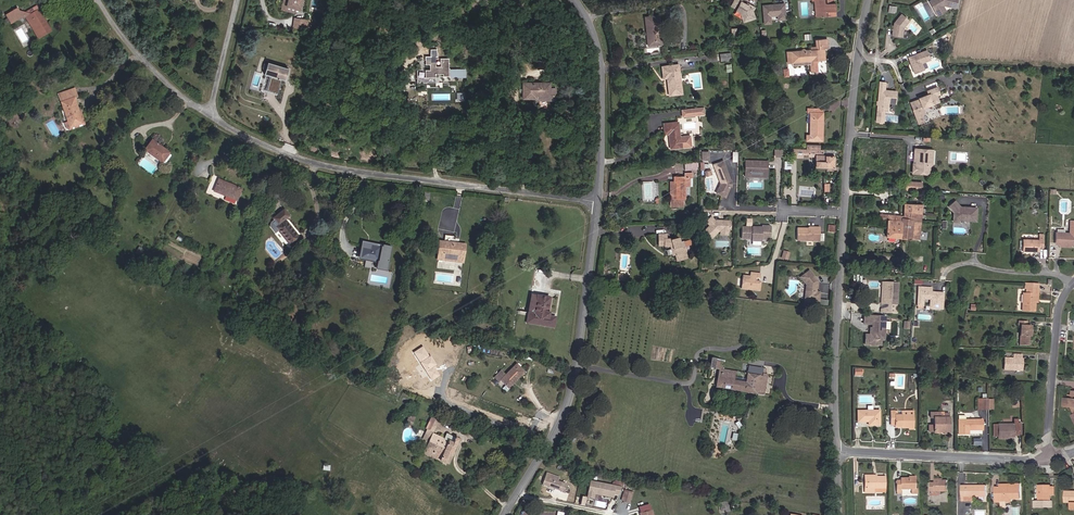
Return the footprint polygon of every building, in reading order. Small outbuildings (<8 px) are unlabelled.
[(295,9),(286,7),(287,0),(284,0),(281,9),(294,12),(295,9)] [(301,0),(287,0),(286,7),(295,9),(299,10),(301,0)] [(738,0),(735,0),(732,7),(737,10),(736,11),(741,13),(741,12),(742,13),(745,20),(753,17),(750,10),(753,11),(754,8),(748,5),(747,6),(741,3),(741,2),(738,0)] [(819,17),(821,17),(821,18),(824,18),(824,17),(825,16),(825,12),(828,12),(828,16),(835,16),(834,4),(833,3),(833,0),(827,0),(827,4),(824,4),(824,0),(819,0),(818,0),(819,17)] [(929,1),(934,11),(942,6),(944,5),(955,8),(957,0),(931,0),(929,1)] [(45,11),(40,4),(24,13),(31,15),(37,10),(40,15),(45,11)] [(784,5),(763,7),(765,25),(771,24),(770,17),(778,16),(785,16),(784,5)] [(945,11),(942,6),(934,11),(937,16),(945,11)] [(40,15),(37,10),(31,15),(24,13),(21,12),(20,11),(19,12),(16,8),(5,15),(9,22),(21,15),(27,17),(39,38),(50,31),(40,15)] [(744,22),(755,18),(752,12),(753,11),(750,10),(753,17),(745,20),(742,13),(741,12),(741,13),(744,22)] [(894,23),(892,36),(902,37),(904,28),(909,21),(901,14),(894,23)] [(658,16),(645,17),(648,45),(661,44),(658,16)] [(305,29),(307,21),(297,19),(295,27),(305,29)] [(801,51),(787,52),(788,63),(809,61),(810,73),(817,72),(816,61),(825,60),(824,49),(828,49),(827,39),(817,40),(818,49),(810,50),(805,50),(804,49),(802,49),(801,51)] [(926,50),(908,58),(910,64),(912,64),(913,67),(912,69),(914,74),(924,70),(921,63),(930,60),(926,50)] [(448,69),(448,58),(440,58),(440,66),(435,66),(435,56),(431,56),(431,59),(425,60),(425,64),(429,64),(429,70),(424,70),(425,77),(435,77),(435,74),(442,74),(442,77),(465,76),(465,70),(449,70),(449,69),(448,69)] [(276,94),(281,81),(282,77),(284,78),(286,69),(268,64),(265,72),(272,74),(271,78),(270,77),(266,91),(276,94)] [(667,80),(669,95),(682,94),(679,65),(662,67),(663,78),(667,78),(668,78),(668,80),(667,80)] [(885,83),(880,82),(878,102),(877,105),(877,110),(887,111),(888,103),(895,104),(896,92),(884,91),(885,83)] [(555,94),(555,88),(549,88),(549,84),(522,83),(522,98),(538,98),(538,100),(550,100),(550,94),(555,94)] [(918,99),(909,102),(918,125),(924,123),(921,116),(925,114),(923,109),(939,102),(937,96),(940,95),(937,87),(926,91),(928,95),(918,98),(918,99)] [(77,97),(74,89),(58,94),(68,122),(70,127),(70,128),(83,124),(80,115),(79,115),(78,113),(79,113),(79,112),(74,99),(77,97)] [(704,116),(703,108),(682,111),(683,118),(704,116)] [(822,109),(807,108),(807,113),(810,113),(810,135),(806,135),(806,141),(822,141),(823,113),(822,113),(822,109)] [(69,131),(86,125),(81,112),(79,112),(79,113),(78,113),(79,115),(80,115),(83,124),(70,128),(70,127),(68,128),(69,131)] [(678,122),(664,124),(665,134),(669,134),(670,149),(691,146),(690,136),(680,137),(678,122)] [(169,154),(169,153),(152,140),(144,150),(162,163),(169,154)] [(783,157),(783,150),(774,149),(774,157),(783,157)] [(791,149),(791,157),(803,157),(803,154),(809,155),(809,157),(816,157),(815,167),(827,168),(828,150),(791,149)] [(929,150),(914,149),(914,157),(915,159),(915,164),(913,164),(912,173),(928,174),(929,167),(932,164),(932,159),(930,159),(928,157),(929,150)] [(165,164),(171,156),(171,155),(169,154),(162,163),(164,164),(165,164)] [(684,163),(685,170),(699,168),(698,161),(684,163)] [(723,161),(713,165),(720,183),(716,193),(725,197),(730,186),(729,185),(729,181),(730,181),(723,161)] [(763,162),(746,161),(745,174),(767,174),(767,167),(763,167),(763,162)] [(669,206),(683,206),(684,199),(685,199),(685,186),(690,186),(690,177),(692,178),(692,174),(684,173),(684,177),(674,177),(674,182),(674,199),(670,198),(669,206)] [(905,190),(914,191),(914,190),(919,191),(920,186),(914,185),(914,182),(910,182),(911,179),(906,179),(905,190)] [(237,200),(241,189),(218,180),(214,191),(237,200)] [(948,207),(953,213),(953,222),(958,222),(959,220),(968,221),(970,219),(976,219),(976,208),(963,207),(963,208),(963,209),(961,209),(961,208),(955,201),(948,207)] [(922,205),(904,204),(903,216),(887,215),(887,220),(886,237),(919,240),(922,205)] [(291,247),(301,239),(285,220),(289,216),(284,210),(273,219),(278,225),(275,227),(291,247)] [(709,226),(704,231),(704,233),(709,239),(711,239),(719,232),(729,232),(730,231),(731,223),(729,222),(721,221),(720,222),(719,222),(717,221),(715,221),(711,217),(705,222),(709,226)] [(1070,220),(1069,233),(1055,232),(1055,243),(1059,243),(1059,245),(1071,245),(1073,245),(1073,220),(1070,220)] [(757,228),(741,227),(741,238),(751,239),(751,241),(761,241),(761,239),(770,239),(770,226),(762,226),(762,230),(757,230),(757,228)] [(797,229),(797,241),(819,241),(819,227),(815,227),(815,229),(812,229),(810,227),(808,227),(806,229),(797,229)] [(321,239),(316,233),(305,242),(310,248),(321,239)] [(658,235),(658,246),(664,246),(664,247),(670,247),(672,246),(675,255),(676,262),(687,259),(683,243),(681,238),(678,239),(666,239),(666,235),(658,235)] [(1038,240),(1022,239),(1022,251),(1038,252),(1039,249),(1039,248),(1043,248),(1043,235),(1038,235),(1038,240)] [(462,262),(465,245),(440,242),(438,259),(462,262)] [(387,269),(391,247),(382,245),(382,247),(371,245),(370,249),(362,248),(360,258),(379,262),(378,267),(387,269)] [(809,270),(800,277),(806,285),(805,296),(808,296),(808,300),(819,301),(819,293),(817,293),(817,288),(815,288),(816,284),(817,284),(817,281),(809,270)] [(750,277),(742,276),(741,289),(760,291),(760,282),(755,281),(755,278),(760,278),(760,274),(750,273),(750,277)] [(897,305),(898,283),(884,282),(883,304),(897,305)] [(1035,302),(1035,294),(1038,294),(1038,284),(1026,283),(1026,288),(1026,293),(1023,293),(1022,310),(1034,311),(1035,302)] [(931,288),(918,287),(917,309),(923,309),(923,299),(930,299),(929,309),(942,309),(943,293),(931,292),(931,288)] [(533,316),(537,296),(531,295),(528,315),(533,316)] [(554,328),(555,317),(549,316),(547,316),(548,312),(550,298),(537,296),(533,316),(528,315),(526,323),(554,328)] [(883,341),(884,328),(885,317),(864,316),(863,324),(872,325),(872,328),(870,328),(869,333),(871,333),(871,335),(865,335),(865,345),(880,346),(881,340),(883,341)] [(1027,321),(1018,321),(1018,326),(1020,326),(1019,345),(1029,346),(1029,337),(1029,333),(1030,333),(1031,325),(1026,325),(1027,321)] [(1021,371),(1022,359),(1022,355),(1013,355),(1012,358),(1004,358),(1003,370),(1021,371)] [(734,381),(734,378),(735,372),(722,370),(723,365),(720,365),(720,361),(711,360),(710,368),(714,369),(719,369),(718,373),(716,387),(730,389),(730,390),(737,391),(763,395),(767,374),(762,373),(761,376),(755,375),(747,374),(744,373),(744,376),(746,376),(746,379),(745,383),(734,381)] [(514,382),(524,372),(516,364),(505,375),(501,380),(508,388),(513,383),(512,382),(513,381),(514,382)] [(505,375),(501,371),(494,378),(499,382),(501,380),(505,375)] [(1072,391),(1072,395),(1069,395),(1068,398),(1065,398),(1064,407),(1071,408),(1073,414),(1073,391),(1072,391)] [(879,425),(879,411),(857,411),(857,422),(868,422),(868,425),(879,425)] [(894,411),(890,411),(890,426),(894,426),(901,426),(901,427),(914,427),(913,411),(901,411),(901,415),(894,415),(894,411)] [(940,413),(930,413),(930,418),(934,418),(934,426),(929,425),(929,432),(943,432),(943,434),(949,434),(949,417),(940,417),(940,413)] [(412,425),(415,417),(409,415),(406,422),(412,425)] [(965,415),(958,415),(958,434),(968,434),(968,430),(982,430),(982,420),(965,420),(965,415)] [(447,464),(460,435),(436,425),(438,422),(431,418),(426,428),(427,429),(422,439),(428,442),(426,447),(422,453),(447,464)] [(997,424),(993,424),(993,437),(997,437),(997,440),(1007,440),(1007,439),(1007,437),(1009,437),(1014,437),(1014,436),(1018,436),(1018,435),(1018,424),(1013,424),(997,424)] [(566,484),(557,481),(559,477),(546,472),(542,484),(563,492),(566,484)] [(885,488),(885,476),(876,476),(876,475),(876,477),(867,477),(867,488),(864,488),(864,493),(873,493),(873,488),(885,488)] [(876,475),(864,476),(864,488),(867,488),(867,477),(876,477),(876,475)] [(915,488),(915,478),(908,478),(900,478),(900,480),(896,481),(896,492),(901,492),(901,490),(911,489),(911,494),(917,494),(917,488),(915,488)] [(948,491),(948,480),(943,480),(935,480),(935,483),(931,483),(931,491),(940,491),(948,491)] [(619,495),(621,487),(590,481),(587,497),(593,499),(594,494),(613,498),(614,494),(619,495)] [(1020,485),(1009,485),(1009,487),(1000,487),(996,488),(996,502),(1001,502),(1001,508),(1007,508),(1007,502),(1011,502),(1011,499),(1021,499),(1020,485)] [(1051,485),(1038,485),(1039,501),(1034,501),(1034,508),(1052,507),(1052,501),(1051,501),(1051,496),(1051,486),(1051,485)] [(987,486),(962,486),(962,501),(976,501),(976,497),(987,497),(987,486)] [(629,503),(632,493),(624,491),(622,500),(629,503)] [(1065,491),(1064,502),(1071,503),(1070,510),(1073,510),(1073,491),(1065,491)]
